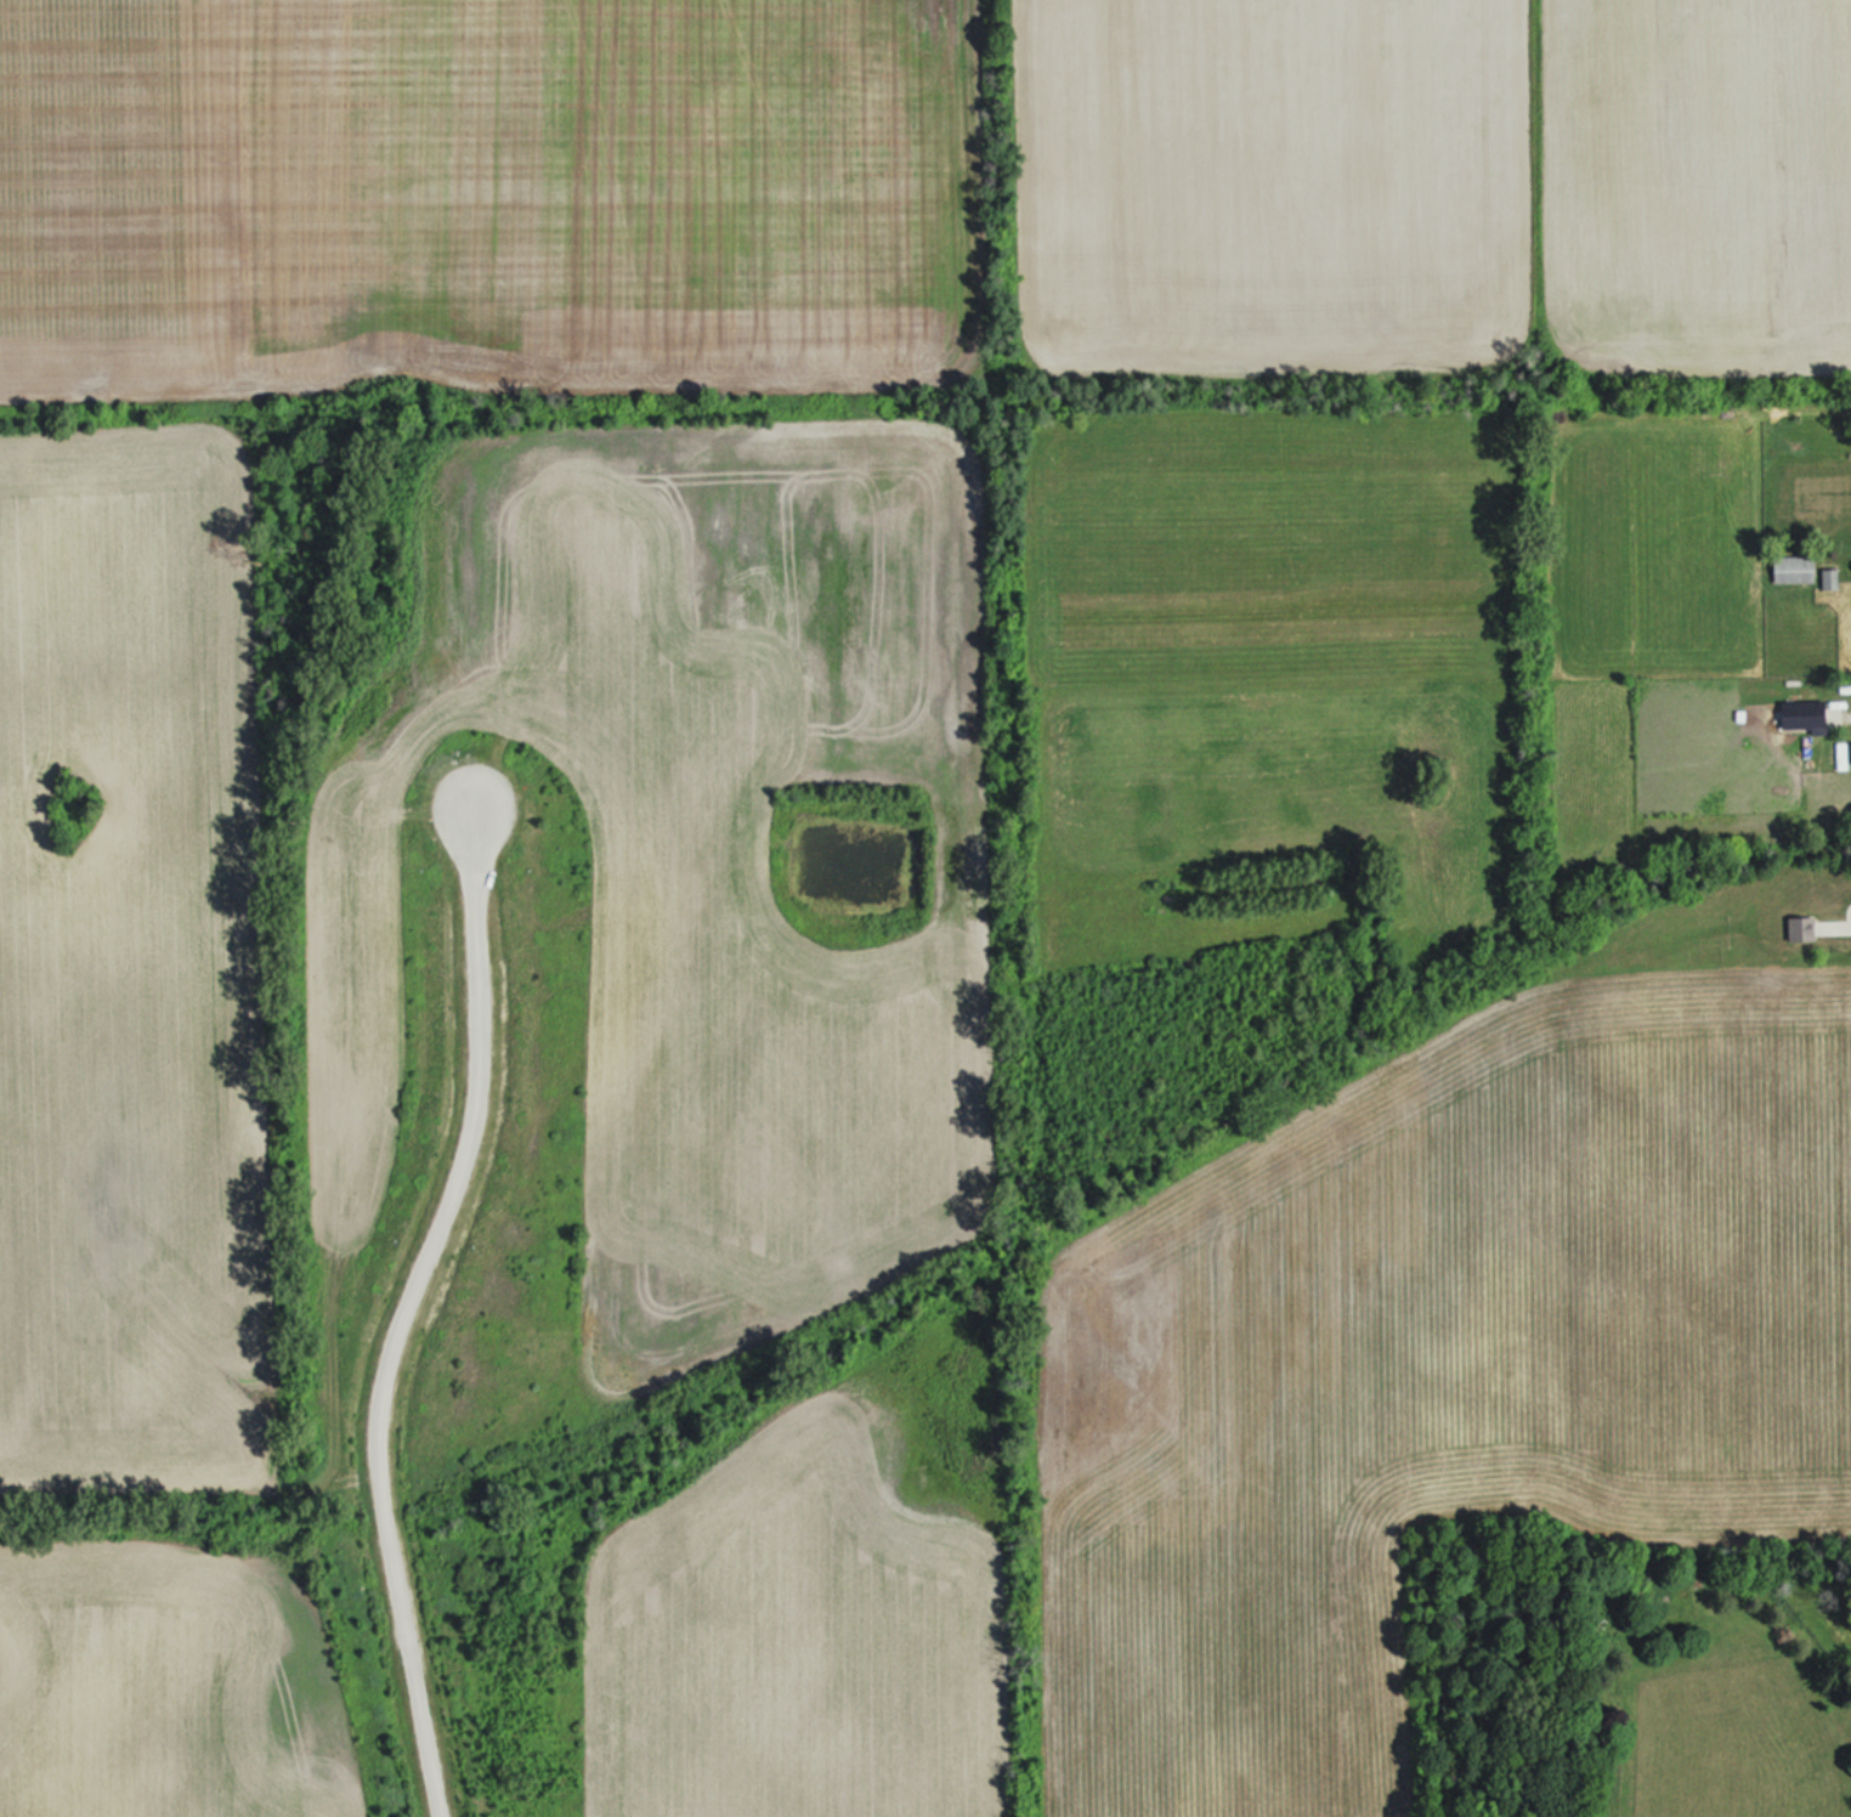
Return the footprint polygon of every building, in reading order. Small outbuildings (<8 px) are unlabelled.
[(1776,556),(1776,583),(1817,582),(1817,556),(1776,556)] [(1782,700),(1782,730),(1828,730),(1828,700),(1782,700)]
